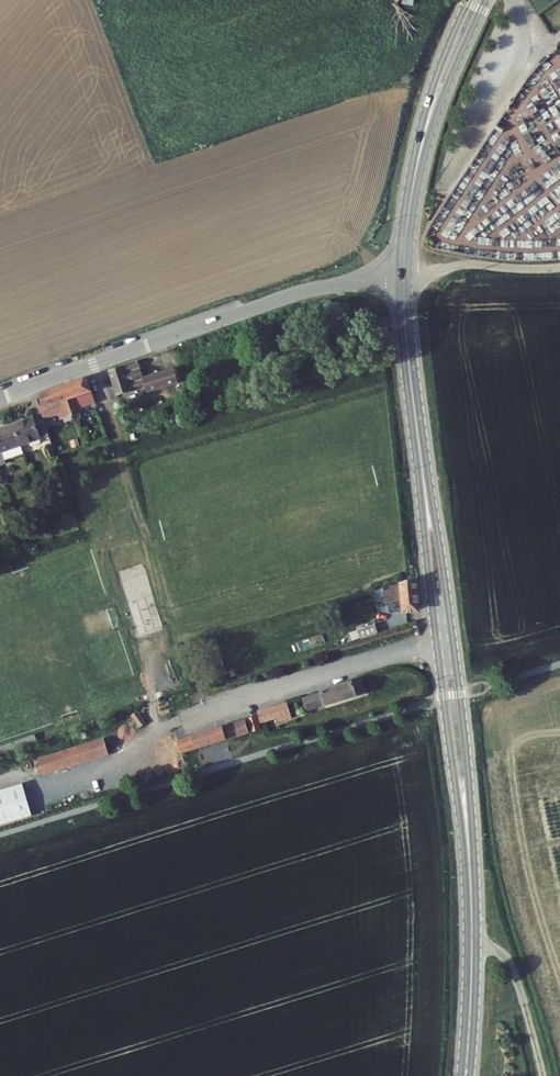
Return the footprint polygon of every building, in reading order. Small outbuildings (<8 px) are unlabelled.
[(140,361),(111,371),(119,396),(148,387),(150,392),(181,381),(177,368),(146,379),(140,361)] [(89,379),(65,387),(73,414),(81,411),(80,408),(97,402),(89,379)] [(65,387),(42,395),(45,407),(60,402),(65,417),(73,414),(65,387)] [(42,408),(45,420),(46,423),(50,422),(45,407),(42,408)] [(35,417),(15,423),(22,445),(50,436),(46,423),(45,420),(37,422),(35,417)] [(22,445),(15,423),(0,428),(0,453),(22,445)] [(418,579),(375,591),(378,601),(387,598),(389,606),(406,601),(407,612),(417,611),(417,609),(419,607),(421,606),(418,579)] [(384,623),(367,628),(370,638),(387,632),(384,623)] [(335,686),(317,692),(320,702),(338,696),(339,698),(368,688),(368,687),(376,684),(373,674),(365,676),(335,685),(335,686)] [(267,708),(268,711),(270,720),(275,718),(277,721),(305,712),(299,696),(285,701),(285,702),(267,708)] [(143,707),(137,712),(146,723),(152,718),(143,707)] [(268,711),(259,714),(263,727),(272,724),(270,720),(268,711)] [(205,730),(190,735),(193,747),(208,742),(209,744),(259,728),(255,715),(205,730)] [(0,745),(0,753),(36,742),(33,735),(0,745)] [(39,757),(44,775),(109,757),(104,739),(39,757)] [(22,786),(0,792),(0,826),(31,816),(22,786)]
